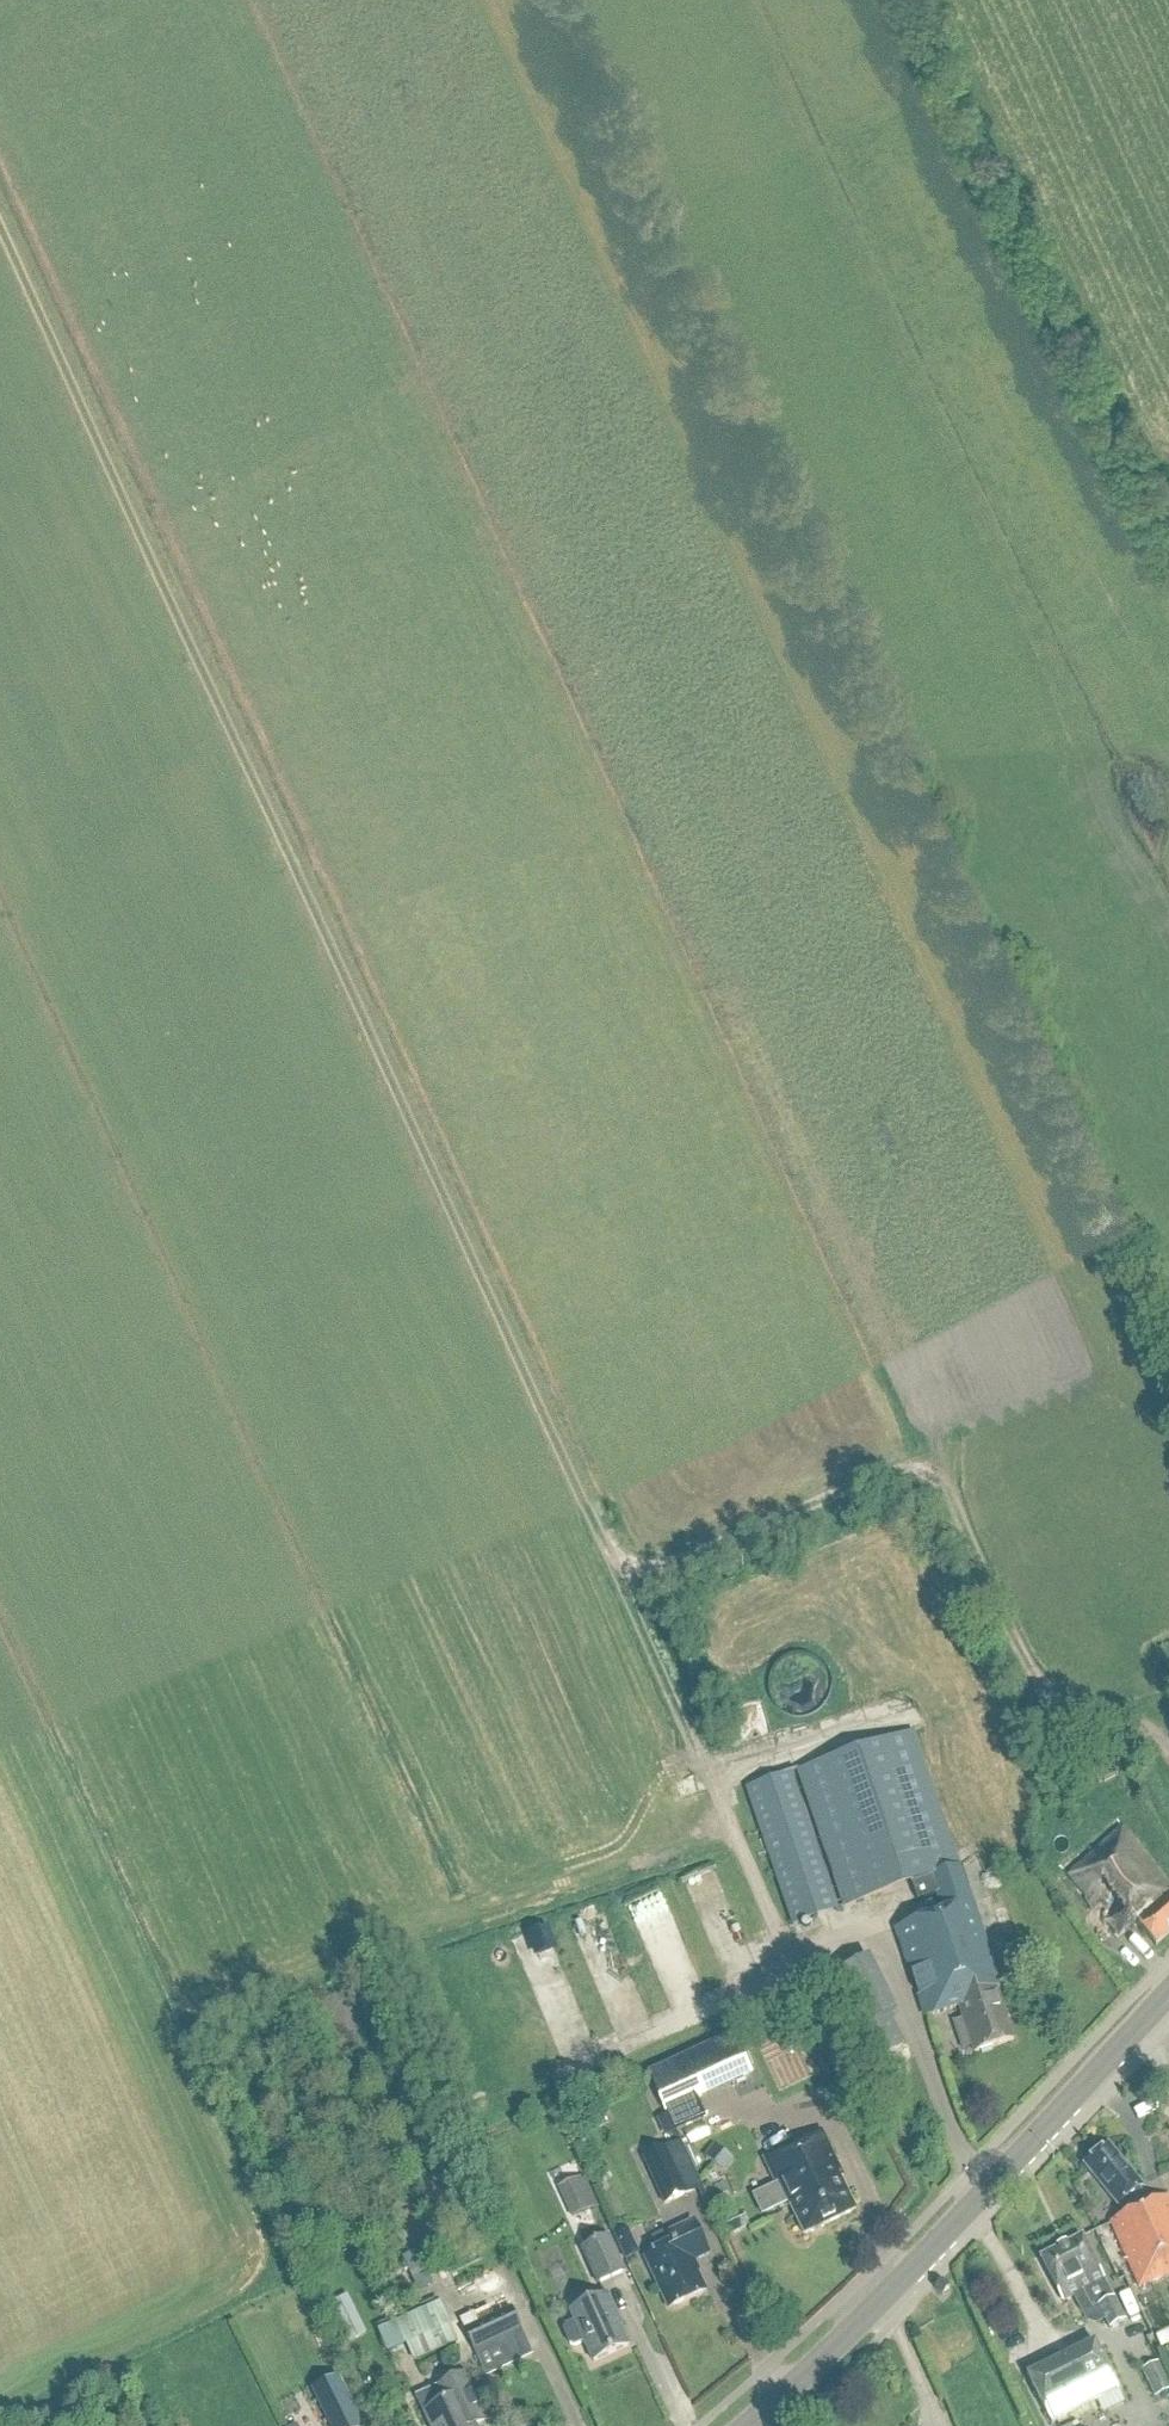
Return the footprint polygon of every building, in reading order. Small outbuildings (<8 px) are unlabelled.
[(795,1722),(801,1722),(806,1722),(811,1720),(816,1718),(821,1714),(826,1709),(829,1704),(831,1698),(832,1692),(832,1686),(830,1680),(828,1675),(826,1671),(822,1667),(818,1663),(812,1661),(806,1659),(800,1658),(793,1659),(787,1661),(782,1664),(778,1668),(774,1672),(772,1676),(770,1681),(769,1686),(768,1692),(769,1698),(772,1704),(775,1710),(780,1714),(785,1718),(790,1720),(795,1722)] [(798,1774),(844,1910),(912,1887),(917,1903),(937,1896),(944,1916),(897,1931),(926,2019),(961,2009),(976,2053),(1015,2039),(959,1871),(960,1871),(913,1735),(798,1774)] [(792,1775),(776,1781),(746,1791),(793,1929),(839,1913),(792,1775)] [(1122,1830),(1067,1878),(1118,1941),(1135,1925),(1155,1948),(1168,1935),(1168,1888),(1122,1830)] [(620,1904),(590,1919),(610,1960),(640,1946),(620,1904)] [(590,2008),(554,1925),(532,1934),(568,2018),(590,2008)] [(850,1962),(886,2048),(915,2036),(880,1950),(850,1962)] [(733,2038),(650,2075),(666,2111),(749,2074),(733,2038)] [(585,2123),(590,2133),(611,2124),(606,2113),(585,2123)] [(790,2208),(793,2207),(807,2236),(859,2212),(844,2179),(847,2178),(825,2133),(767,2161),(790,2208)] [(715,2147),(705,2159),(724,2175),(734,2163),(715,2147)] [(1142,2190),(1109,2149),(1085,2168),(1119,2209),(1142,2190)] [(643,2161),(665,2207),(688,2196),(666,2150),(643,2161)] [(313,2154),(301,2159),(305,2168),(317,2163),(313,2154)] [(599,2211),(585,2181),(559,2193),(572,2223),(599,2211)] [(1138,2290),(1168,2277),(1168,2199),(1110,2225),(1138,2290)] [(722,2228),(728,2241),(750,2230),(744,2217),(722,2228)] [(692,2264),(708,2257),(693,2224),(667,2236),(673,2248),(645,2260),(669,2311),(706,2294),(692,2264)] [(597,2286),(625,2274),(609,2239),(582,2252),(597,2286)] [(1105,2283),(1082,2240),(1041,2261),(1063,2305),(1072,2300),(1087,2328),(1096,2330),(1105,2325),(1110,2335),(1128,2326),(1105,2283)] [(403,2262),(417,2295),(432,2289),(418,2255),(403,2262)] [(942,2299),(950,2291),(942,2284),(935,2291),(942,2299)] [(571,2314),(576,2326),(565,2331),(563,2336),(570,2350),(575,2352),(586,2348),(594,2364),(629,2348),(615,2318),(617,2317),(608,2297),(571,2314)] [(438,2303),(377,2330),(387,2354),(406,2346),(415,2366),(458,2348),(438,2303)] [(476,2315),(460,2322),(465,2332),(475,2354),(521,2332),(511,2311),(510,2310),(480,2324),(476,2317),(476,2315)] [(1027,2378),(1052,2425),(1119,2392),(1095,2345),(1027,2378)] [(1158,2367),(1142,2374),(1156,2402),(1168,2396),(1168,2390),(1158,2367)] [(437,2390),(417,2400),(424,2415),(429,2425),(483,2425),(488,2423),(466,2376),(437,2390)] [(311,2393),(309,2394),(325,2425),(359,2425),(337,2381),(311,2393)] [(292,2425),(311,2425),(304,2416),(291,2425),(292,2425)]
